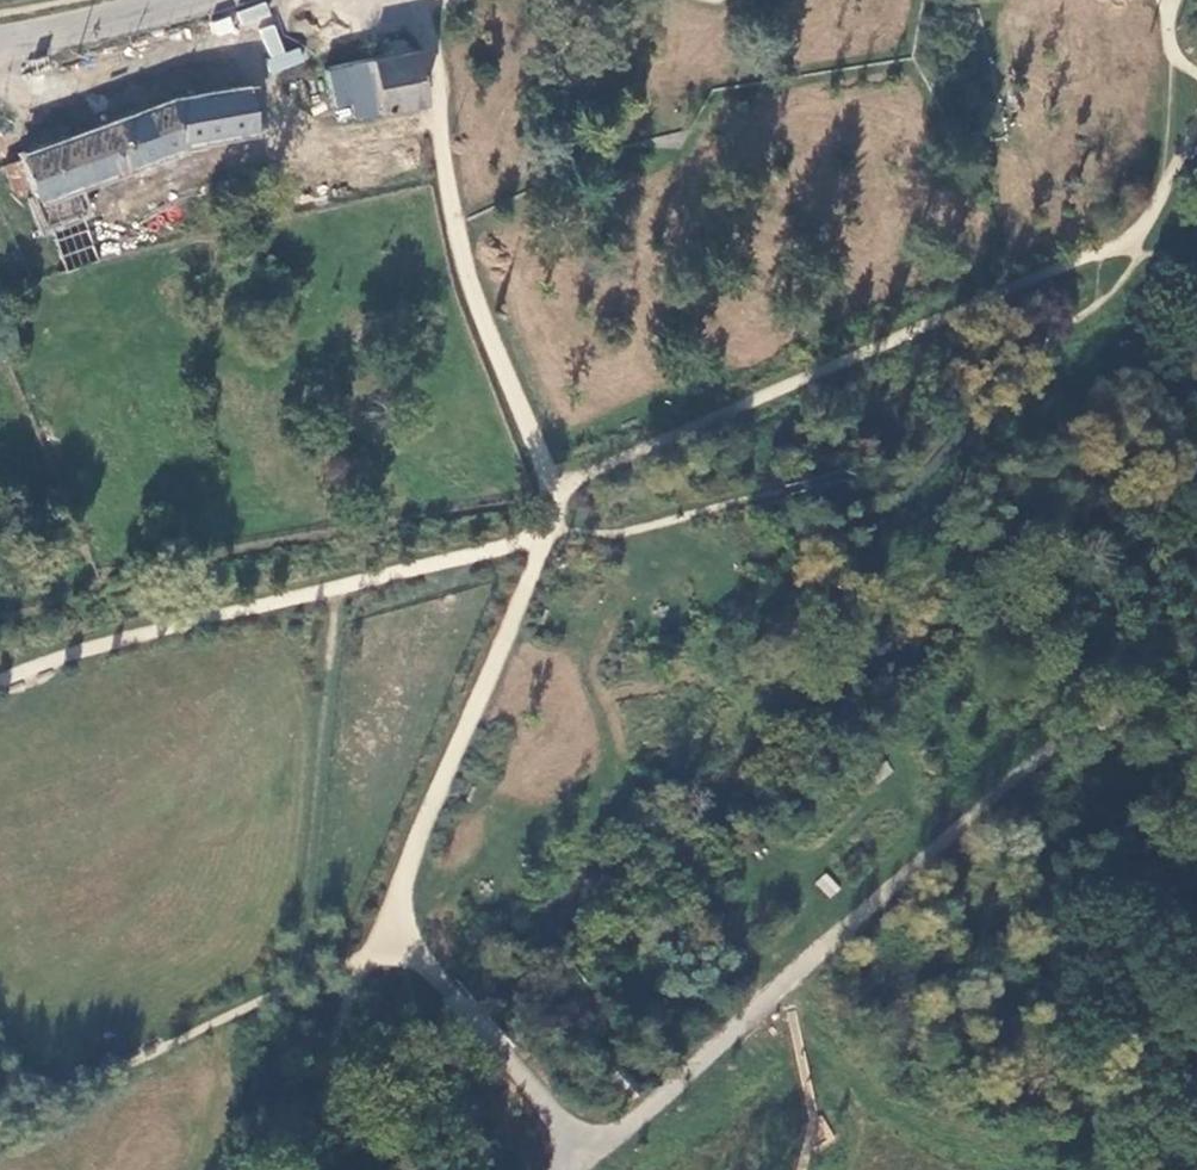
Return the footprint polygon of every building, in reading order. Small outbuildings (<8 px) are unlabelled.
[(379,114),(422,104),(414,51),(370,60),(379,114)] [(188,138),(248,127),(242,92),(168,106),(161,108),(167,147),(177,144),(176,140),(182,139),(183,145),(189,144),(188,138)] [(127,169),(143,163),(140,157),(167,147),(161,108),(3,166),(13,192),(25,188),(41,229),(46,227),(62,274),(95,263),(81,215),(84,214),(72,182),(125,163),(127,169)]
